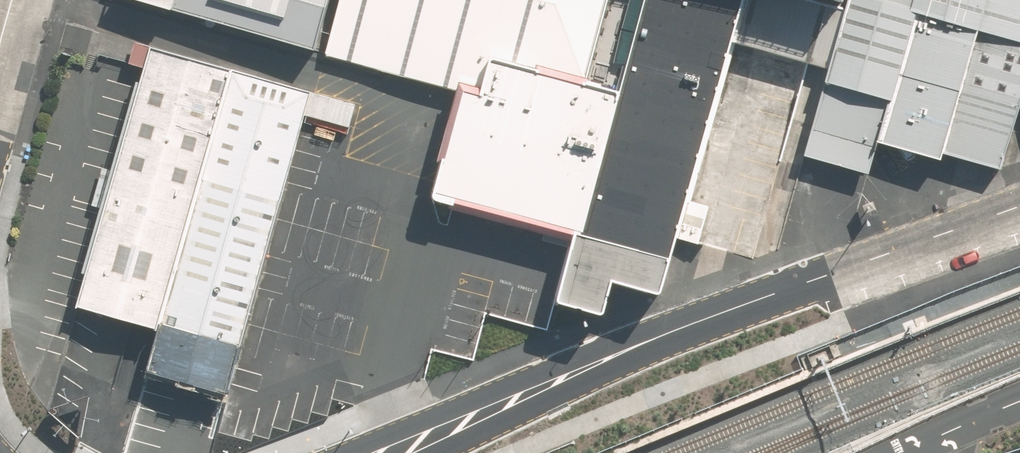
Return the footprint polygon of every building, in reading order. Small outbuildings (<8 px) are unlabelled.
[(314,48),(328,0),(146,0),(314,48)] [(325,55),(462,92),(480,97),(491,56),(581,82),(604,0),(340,0),(325,55)] [(660,297),(675,238),(740,0),(642,0),(616,92),(581,82),(491,56),(480,97),(462,92),(432,199),(575,239),(557,304),(604,318),(614,283),(660,297)] [(581,82),(616,92),(642,0),(604,0),(581,82)] [(809,66),(826,70),(844,6),(822,0),(740,0),(675,238),(755,260),(785,150),(809,66)] [(844,6),(826,70),(801,154),(866,173),(876,143),(938,161),(942,150),(998,167),(1019,94),(1019,0),(846,0),(844,6)] [(152,47),(78,306),(157,329),(230,67),(152,47)] [(312,91),(230,67),(157,329),(145,371),(228,394),(306,114),(312,91)] [(306,114),(351,126),(357,103),(312,91),(306,114)]
